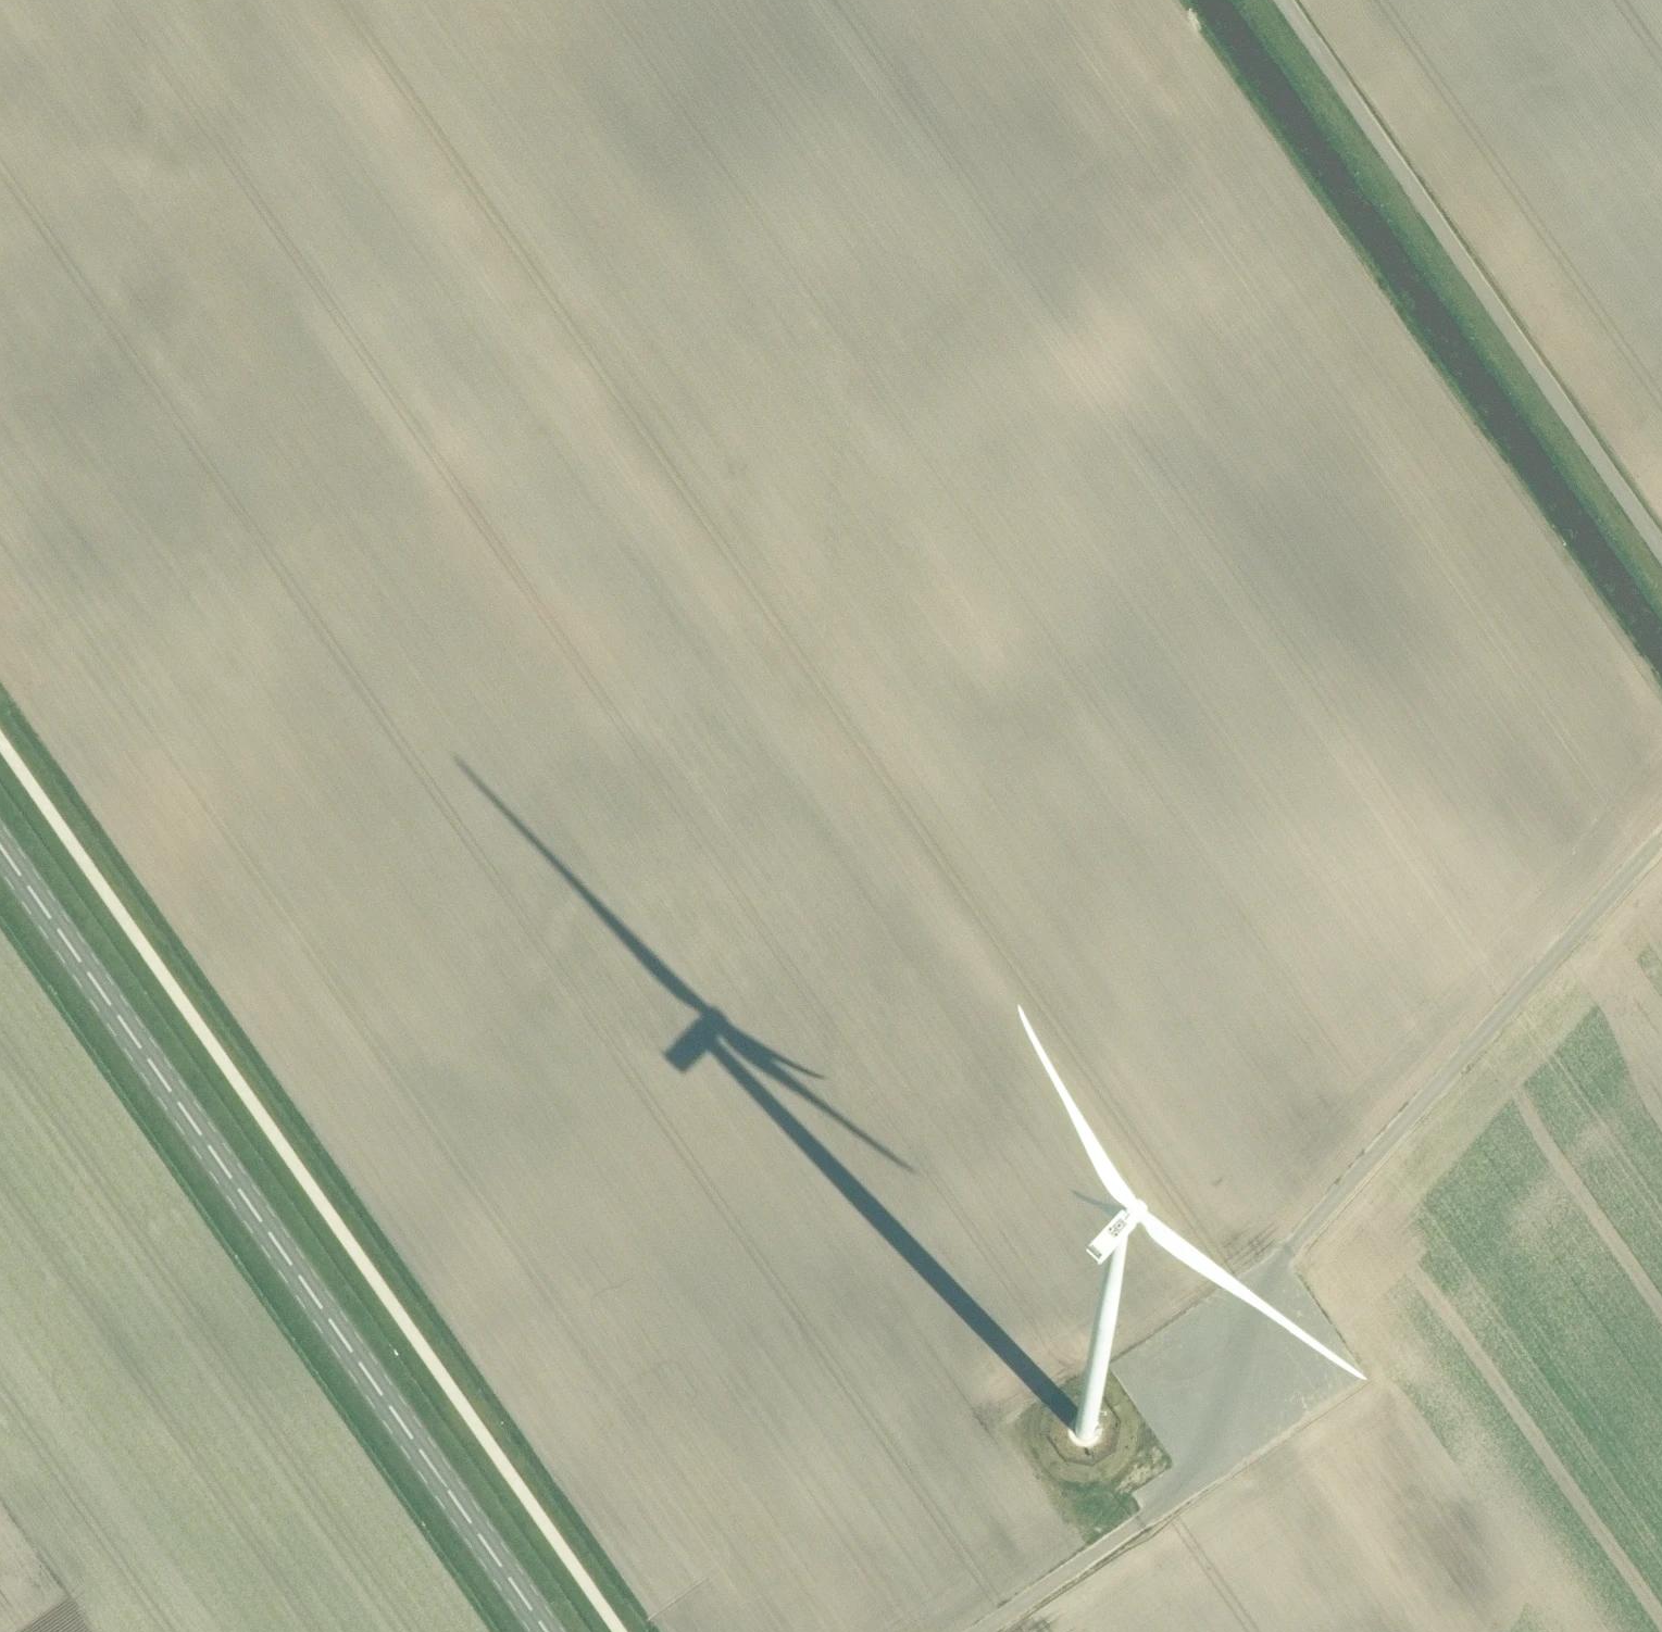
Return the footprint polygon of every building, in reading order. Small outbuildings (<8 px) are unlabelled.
[(1074,1432),(1074,1433),(1074,1434),(1074,1436),(1075,1437),(1075,1438),(1076,1439),(1077,1440),(1078,1441),(1079,1442),(1080,1442),(1081,1443),(1083,1443),(1084,1443),(1085,1443),(1087,1443),(1088,1443),(1089,1442),(1090,1442),(1091,1441),(1092,1440),(1093,1439),(1094,1438),(1094,1437),(1095,1436),(1095,1434),(1095,1433),(1095,1432),(1095,1430),(1094,1429),(1094,1428),(1093,1427),(1092,1426),(1091,1425),(1090,1424),(1089,1423),(1088,1423),(1087,1423),(1085,1422),(1084,1422),(1083,1423),(1081,1423),(1080,1423),(1079,1424),(1078,1425),(1077,1426),(1076,1427),(1075,1428),(1075,1429),(1074,1430),(1074,1432)]
